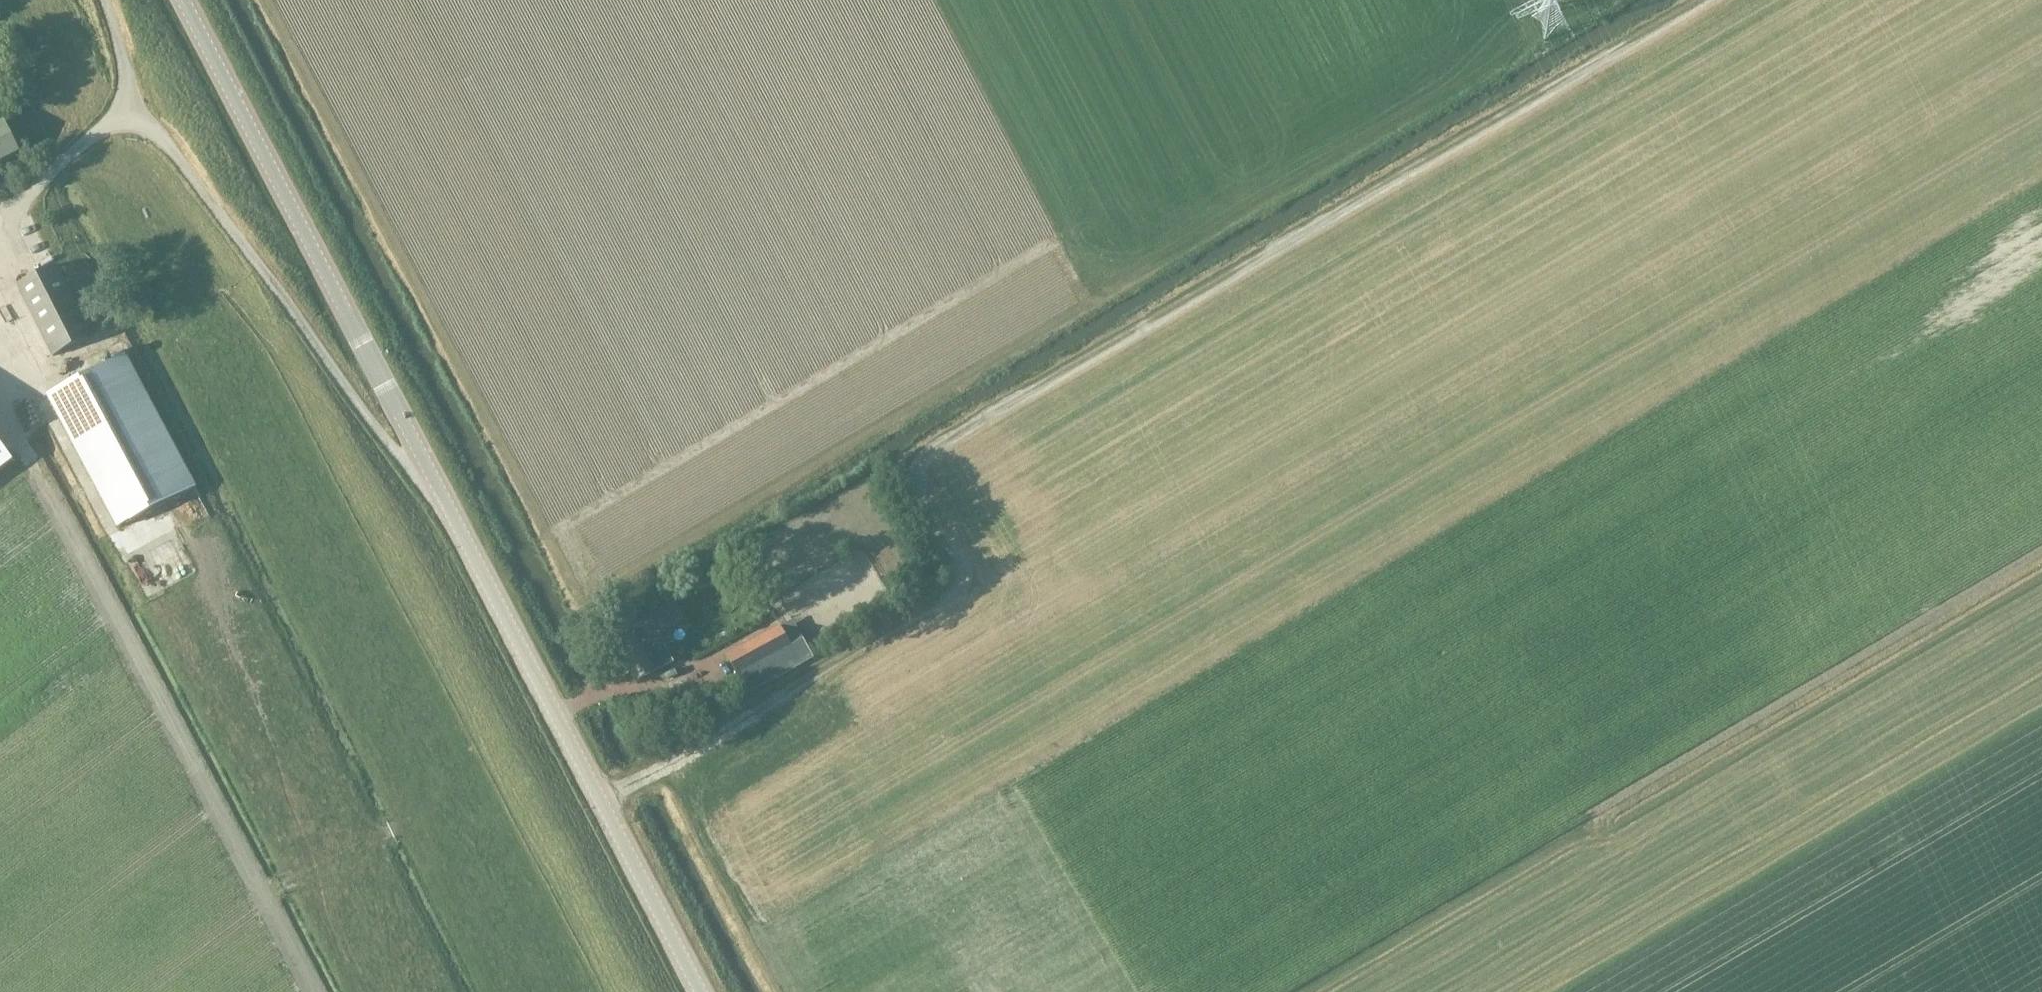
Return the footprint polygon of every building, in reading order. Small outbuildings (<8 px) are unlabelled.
[(0,126),(0,161),(18,152),(3,124),(0,126)] [(55,266),(30,278),(15,286),(52,357),(92,337),(55,266)] [(122,356),(49,394),(120,527),(192,488),(122,356)] [(12,460),(0,444),(0,469),(12,460)] [(648,625),(615,642),(635,682),(669,664),(648,625)] [(738,673),(791,643),(781,625),(728,654),(738,673)] [(777,676),(813,656),(803,637),(791,643),(738,673),(746,688),(775,672),(777,676)]
